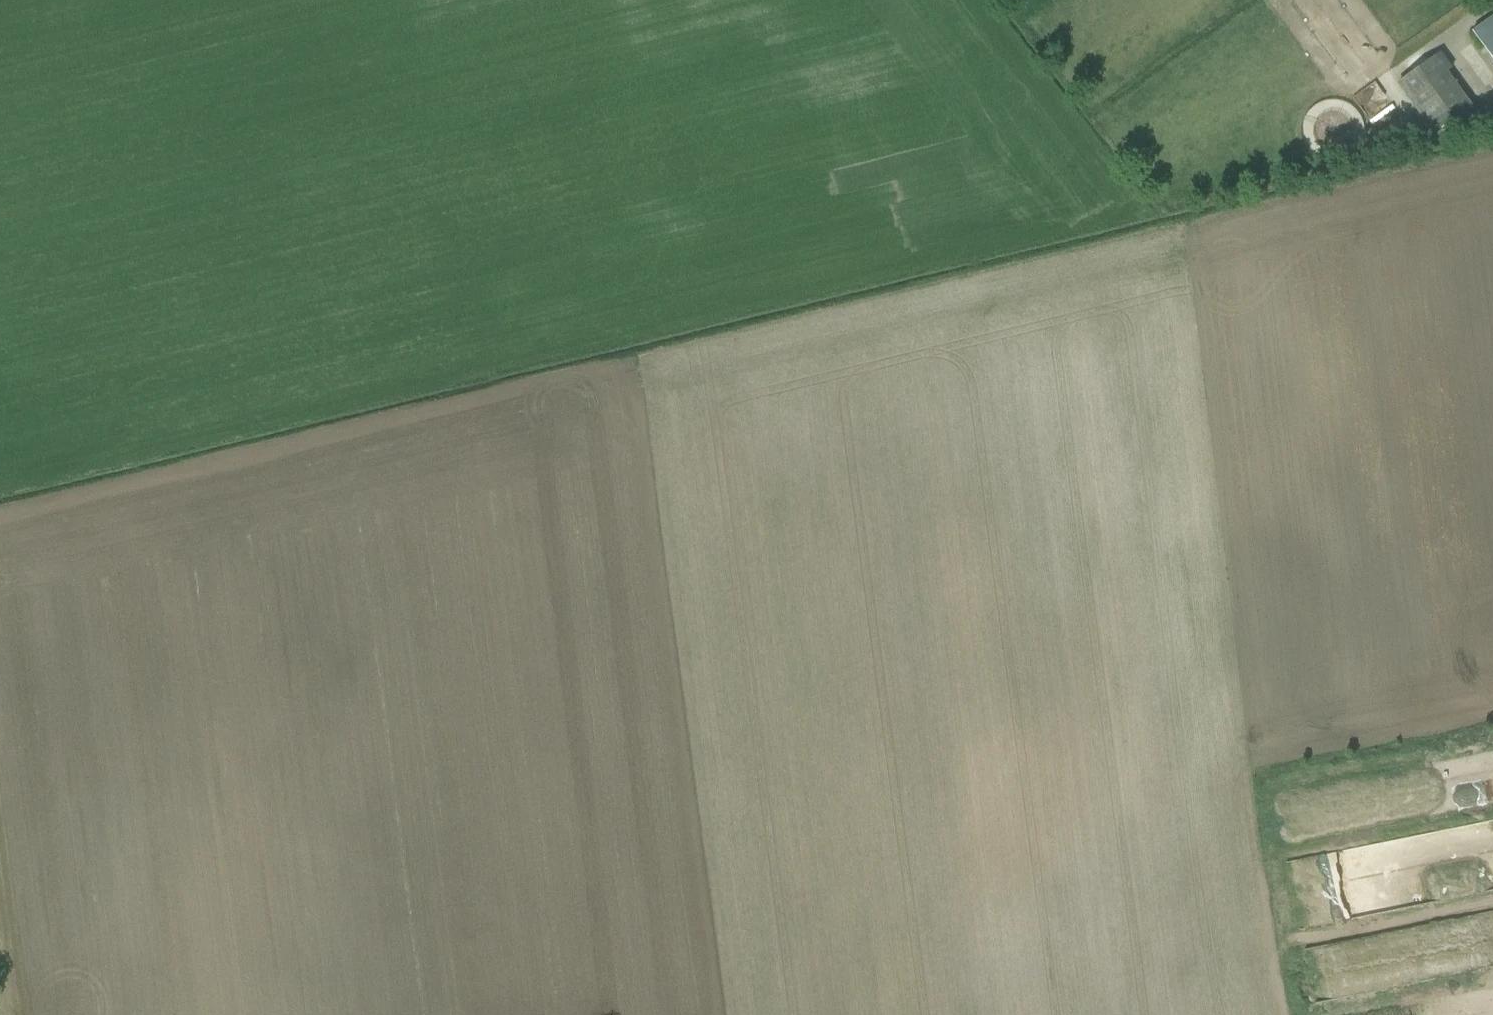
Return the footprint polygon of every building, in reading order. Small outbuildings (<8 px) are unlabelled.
[(1472,31),(1492,61),(1492,16),(1472,31)] [(1397,85),(1425,123),(1453,104),(1425,65),(1397,85)]
